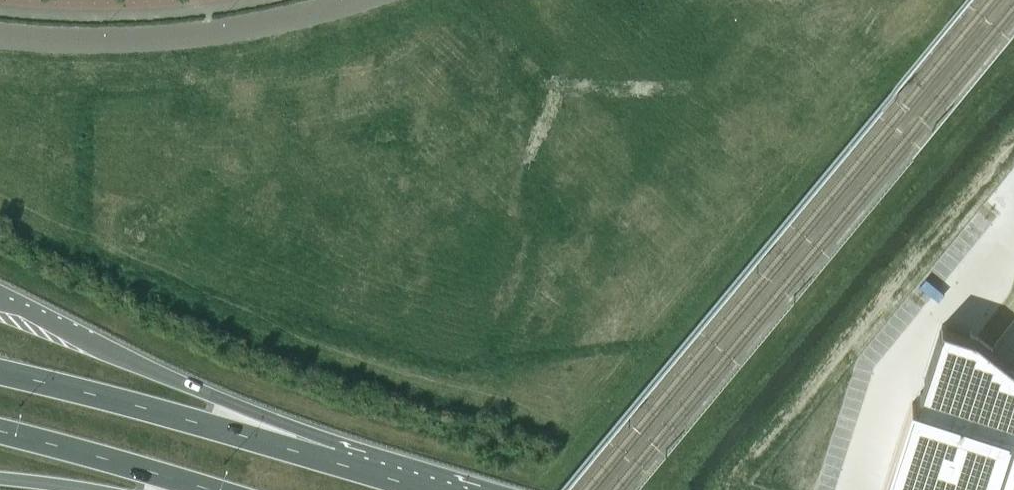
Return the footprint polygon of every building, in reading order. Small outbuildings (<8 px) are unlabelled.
[(883,489),(1013,489),(1013,365),(993,348),(977,335),(941,324),(916,403),(912,401),(883,489)]
